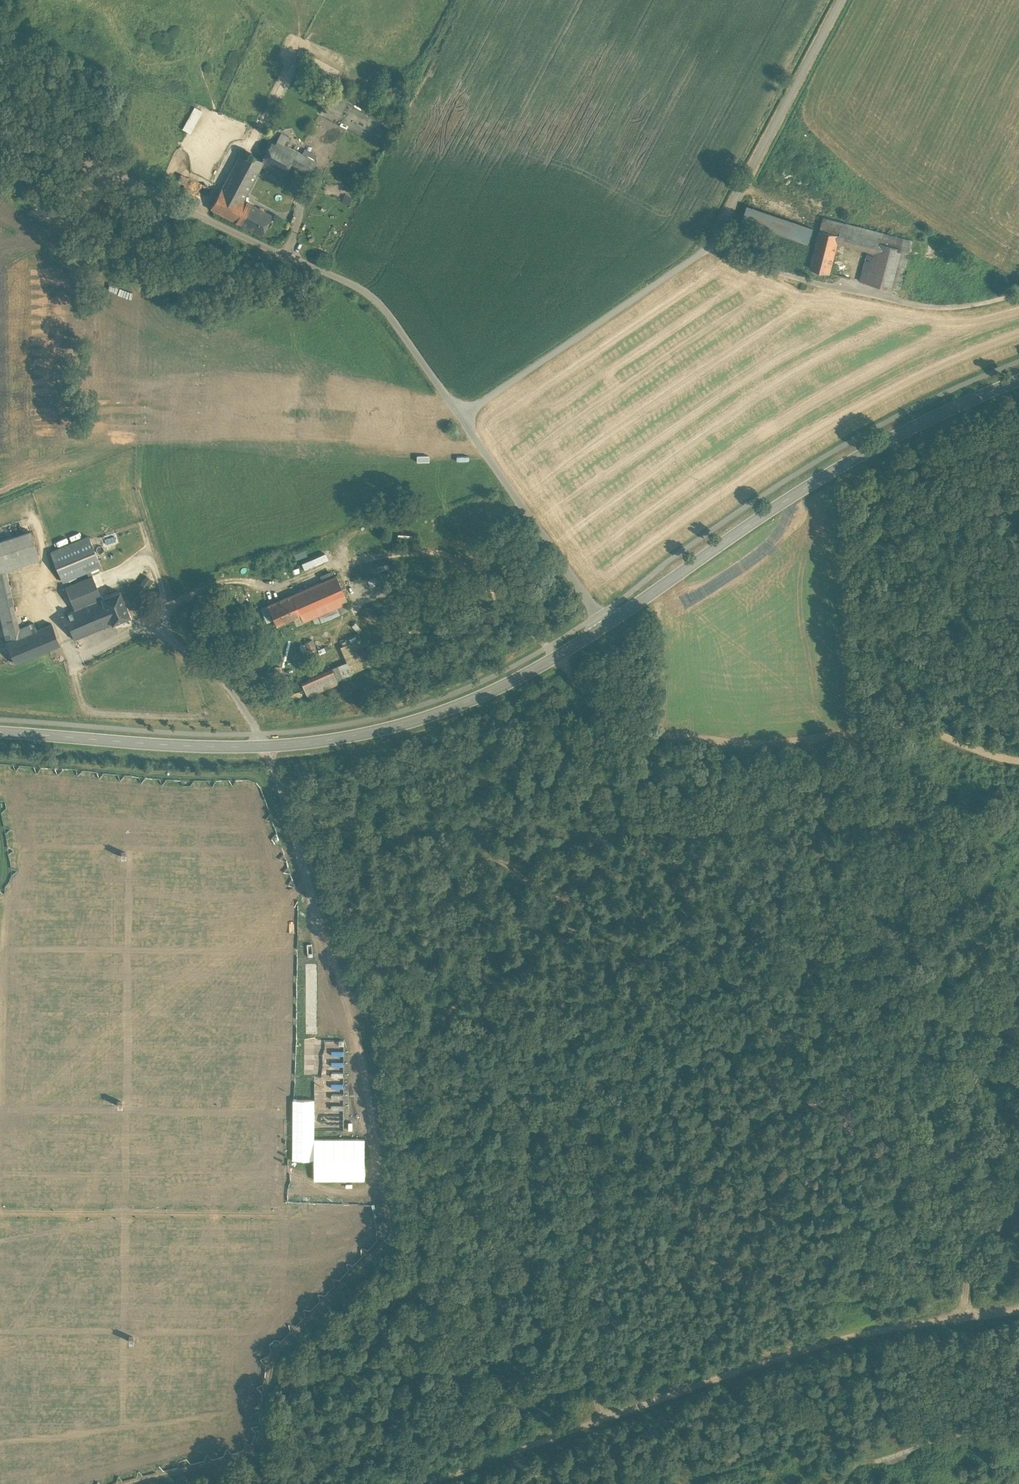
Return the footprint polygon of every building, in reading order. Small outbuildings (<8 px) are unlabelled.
[(195,105),(183,128),(191,132),(203,110),(195,105)] [(287,137),(267,127),(263,133),(284,144),(287,137)] [(284,144),(263,133),(252,155),(264,161),(261,166),(283,177),(290,163),(297,151),(284,144)] [(242,150),(210,208),(238,222),(249,202),(243,199),(261,166),(264,161),(252,155),(242,150)] [(317,161),(297,151),(290,163),(310,173),(317,161)] [(272,214),(249,202),(238,222),(261,234),(272,214)] [(793,221),(747,206),(743,220),(788,235),(793,221)] [(912,240),(823,217),(814,252),(834,257),(837,242),(868,250),(860,281),(899,291),(912,240)] [(788,235),(808,241),(812,228),(793,221),(788,235)] [(834,257),(814,252),(810,268),(829,273),(834,257)] [(0,542),(0,572),(6,571),(41,563),(34,534),(0,542)] [(88,536),(50,551),(63,581),(100,565),(88,536)] [(34,623),(18,629),(6,571),(0,572),(0,615),(6,642),(37,630),(34,623)] [(147,574),(139,582),(146,588),(154,581),(147,574)] [(92,575),(65,586),(75,609),(102,598),(92,575)] [(336,575),(292,594),(301,615),(304,622),(348,602),(336,575)] [(120,591),(102,598),(112,624),(130,616),(120,591)] [(292,594),(268,605),(277,626),(301,615),(292,594)] [(75,609),(64,614),(74,639),(112,624),(102,598),(75,609)] [(37,630),(6,642),(15,664),(60,645),(52,624),(37,630)] [(312,640),(305,643),(310,654),(317,651),(312,640)] [(350,661),(331,669),(332,669),(336,680),(355,671),(350,661)] [(332,669),(302,683),(308,697),(338,684),(336,680),(332,669)]
